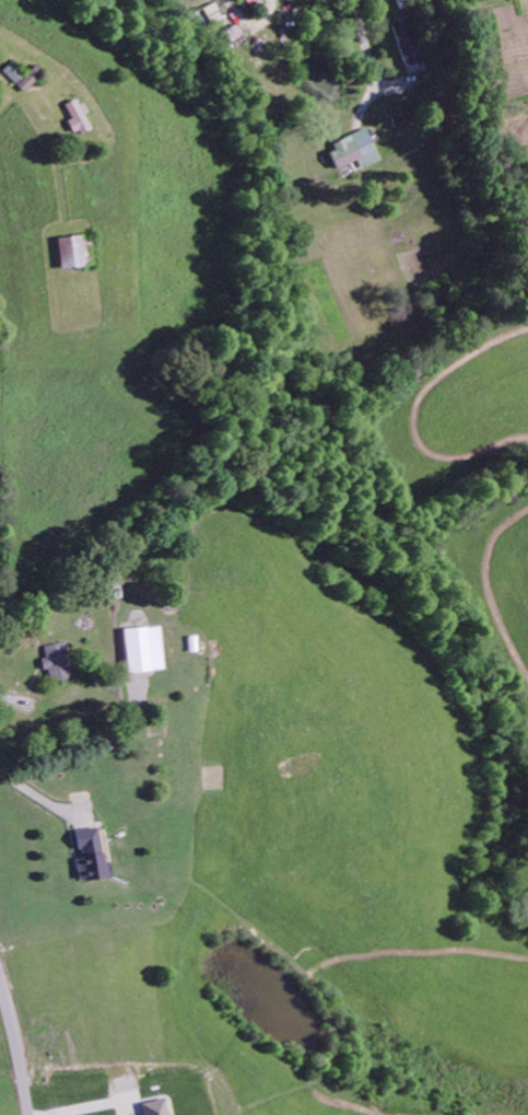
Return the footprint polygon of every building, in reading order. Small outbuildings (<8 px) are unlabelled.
[(424,64),(410,19),(390,25),(405,70),(424,64)] [(1,73),(13,87),(21,79),(9,66),(1,73)] [(76,101),(62,107),(69,122),(65,124),(73,140),(88,133),(81,117),(83,116),(76,101)] [(381,162),(366,130),(328,148),(344,180),(381,162)] [(159,629),(123,633),(128,677),(164,673),(159,629)] [(74,680),(70,645),(45,649),(48,673),(52,673),(53,683),(74,680)] [(78,886),(105,882),(96,831),(73,835),(78,861),(74,862),(78,886)] [(167,1101),(143,1106),(145,1114),(170,1114),(167,1101)]
